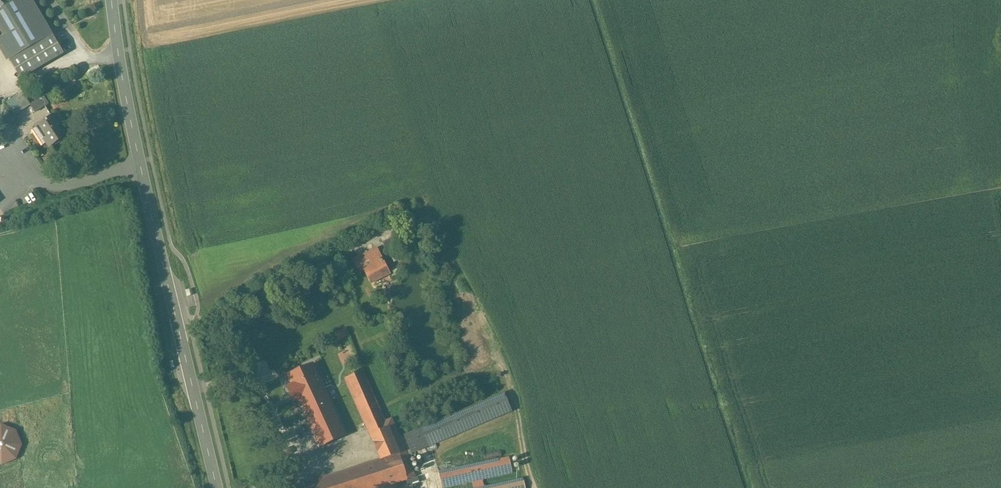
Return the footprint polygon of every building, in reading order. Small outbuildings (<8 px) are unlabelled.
[(32,0),(0,0),(0,29),(16,56),(52,35),(32,0)] [(16,56),(9,60),(20,79),(64,53),(53,35),(52,35),(16,56)] [(15,115),(31,105),(22,92),(6,102),(15,115)] [(44,97),(31,105),(36,112),(48,104),(44,97)] [(53,115),(45,121),(36,127),(32,130),(42,146),(47,143),(50,147),(67,136),(53,115)] [(386,241),(390,251),(401,246),(397,236),(386,241)] [(377,249),(353,261),(358,272),(364,269),(370,283),(375,281),(373,276),(387,269),(377,249)] [(345,329),(336,333),(338,339),(348,334),(345,329)] [(319,378),(312,364),(286,376),(290,385),(286,387),(293,401),(297,400),(319,446),(344,435),(332,407),(326,393),(323,388),(322,388),(318,381),(320,381),(319,379),(319,378)] [(385,421),(362,371),(345,378),(348,384),(354,398),(370,435),(387,427),(385,421)] [(343,379),(331,385),(333,390),(346,384),(343,379)] [(333,390),(326,393),(332,407),(354,398),(348,384),(346,384),(333,390)] [(504,393),(405,436),(411,453),(510,410),(504,393)] [(406,452),(391,418),(385,421),(387,427),(407,479),(414,477),(406,452)] [(0,425),(0,463),(6,465),(20,459),(26,444),(21,429),(6,423),(0,425)] [(381,459),(304,484),(305,487),(380,487),(393,484),(407,479),(387,427),(370,435),(381,459)] [(289,447),(283,450),(286,456),(292,453),(289,447)] [(508,457),(439,472),(442,487),(512,472),(508,457)] [(481,487),(525,487),(523,479),(481,487)]
